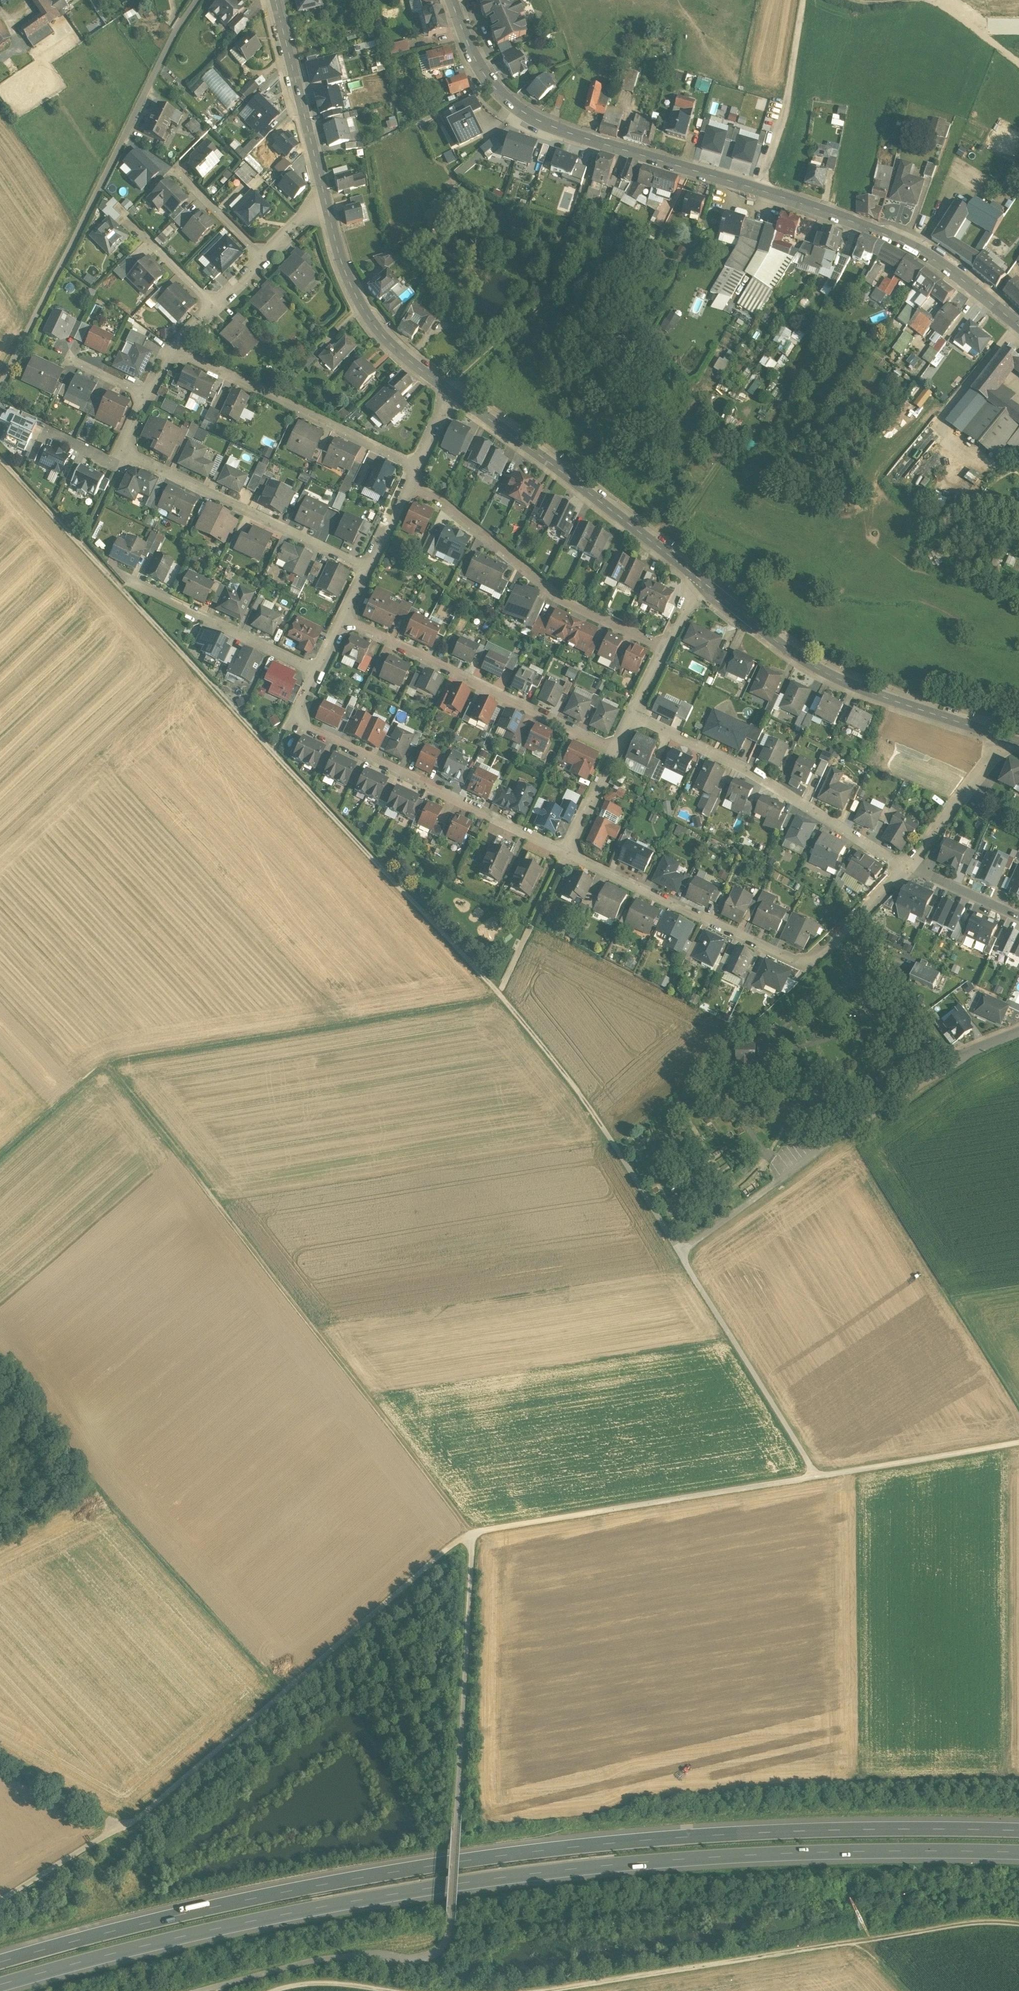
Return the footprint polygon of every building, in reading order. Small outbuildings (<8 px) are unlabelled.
[(47,0),(30,0),(41,16),(52,8),(49,3),(47,0)] [(55,0),(53,0),(49,3),(52,8),(58,16),(58,17),(58,18),(64,13),(62,10),(55,0)] [(62,10),(67,6),(62,0),(55,0),(62,10)] [(96,11),(102,7),(97,0),(89,0),(96,11)] [(210,12),(212,13),(218,20),(225,27),(244,8),(239,3),(239,2),(237,0),(223,0),(210,12)] [(298,12),(320,6),(318,0),(296,0),(298,12)] [(418,1),(421,13),(440,10),(437,0),(426,0),(418,1)] [(480,6),(481,9),(480,9),(484,18),(485,18),(486,21),(493,18),(494,21),(490,23),(492,29),(497,27),(498,29),(491,32),(492,35),(491,36),(495,45),(496,45),(497,48),(526,36),(524,32),(525,31),(522,24),(521,24),(519,19),(523,17),(519,6),(514,8),(513,5),(514,5),(512,0),(494,0),(480,6)] [(983,10),(1001,11),(1002,0),(984,0),(983,10)] [(41,16),(21,30),(26,39),(47,24),(58,17),(58,16),(52,8),(41,16)] [(136,9),(124,14),(129,25),(141,20),(136,9)] [(421,13),(422,13),(428,38),(446,33),(440,10),(421,13)] [(218,20),(212,13),(207,18),(213,24),(218,20)] [(240,16),(229,27),(238,36),(249,24),(240,16)] [(47,24),(26,39),(34,49),(55,34),(47,24)] [(0,27),(0,47),(10,41),(0,27)] [(250,36),(235,49),(246,62),(255,55),(254,54),(261,48),(250,36)] [(391,55),(410,53),(408,42),(389,44),(391,55)] [(246,62),(235,49),(230,53),(242,66),(246,62)] [(513,49),(501,55),(504,61),(517,55),(513,49)] [(433,55),(426,57),(430,74),(453,68),(449,52),(433,55)] [(504,61),(502,62),(512,80),(519,76),(520,78),(527,74),(524,68),(525,67),(518,54),(517,55),(504,61)] [(316,62),(308,64),(307,64),(312,84),(326,80),(340,77),(336,57),(316,62)] [(201,77),(217,96),(235,82),(219,62),(201,77)] [(627,71),(621,92),(633,95),(639,74),(627,71)] [(340,77),(326,80),(328,87),(342,83),(340,77)] [(536,77),(527,86),(532,90),(540,82),(536,77)] [(451,96),(468,90),(464,78),(447,84),(451,96)] [(532,90),(527,94),(532,99),(534,98),(538,103),(552,89),(549,86),(549,83),(545,79),(543,79),(540,82),(532,90)] [(699,80),(696,91),(708,94),(711,83),(699,80)] [(251,81),(239,93),(246,99),(258,88),(251,81)] [(206,88),(200,82),(191,91),(197,97),(206,88)] [(593,87),(586,112),(605,117),(606,114),(607,108),(608,108),(611,97),(612,91),(593,87)] [(218,104),(225,112),(240,98),(233,90),(218,104)] [(337,90),(315,95),(317,101),(316,102),(318,109),(319,109),(320,115),(339,110),(342,109),(337,90)] [(278,117),(264,103),(265,102),(259,96),(248,107),(259,118),(253,125),(261,133),(262,133),(268,126),(278,117)] [(563,100),(558,98),(554,110),(559,111),(563,100)] [(696,104),(678,99),(676,108),(687,111),(693,113),(696,104)] [(469,117),(480,112),(475,101),(454,112),(459,122),(469,117)] [(176,114),(158,105),(144,134),(161,143),(165,136),(171,124),(176,114)] [(339,110),(323,114),(324,120),(332,118),(340,116),(339,110)] [(687,111),(684,121),(691,123),(693,113),(687,111)] [(182,117),(176,114),(171,124),(177,127),(182,117)] [(623,118),(606,114),(605,117),(603,127),(619,130),(623,118)] [(340,116),(332,118),(333,124),(345,121),(343,115),(340,116)] [(833,125),(844,127),(845,121),(841,121),(841,116),(834,115),(833,125)] [(480,138),(469,117),(459,122),(448,128),(459,149),(480,138)] [(684,121),(673,118),(671,124),(668,133),(668,136),(685,141),(691,123),(684,121)] [(395,120),(386,123),(390,133),(399,130),(395,120)] [(193,121),(186,127),(193,135),(194,134),(200,139),(206,134),(193,121)] [(703,134),(708,136),(710,130),(712,123),(707,121),(703,134)] [(343,123),(324,127),(329,147),(348,142),(348,140),(350,140),(348,131),(346,131),(343,123)] [(651,124),(645,147),(652,149),(658,125),(651,124)] [(268,126),(262,133),(261,133),(259,135),(264,139),(272,130),(268,126)] [(628,126),(624,141),(642,146),(645,134),(637,131),(638,129),(628,126)] [(619,130),(603,127),(601,135),(617,139),(619,130)] [(736,130),(730,128),(728,135),(726,142),(732,144),(736,130)] [(726,142),(728,135),(710,130),(708,136),(704,152),(722,157),(726,142)] [(742,132),(736,130),(732,144),(738,145),(739,139),(742,132)] [(761,132),(758,144),(764,145),(767,134),(761,132)] [(286,135),(275,146),(286,158),(297,146),(286,135)] [(522,144),(509,139),(501,161),(514,166),(522,144)] [(758,144),(739,139),(738,145),(733,161),(752,166),(758,144)] [(206,141),(193,154),(198,159),(206,151),(210,155),(215,150),(206,141)] [(479,153),(488,163),(501,151),(493,141),(479,153)] [(535,148),(522,144),(514,166),(527,170),(535,148)] [(273,168),(282,159),(281,158),(283,156),(272,146),(262,156),(273,168)] [(832,150),(817,147),(815,156),(830,159),(832,150)] [(141,192),(161,172),(136,148),(122,162),(132,172),(127,178),(141,192)] [(537,166),(543,168),(548,151),(543,149),(537,166)] [(198,159),(190,167),(201,178),(217,163),(210,155),(206,151),(198,159)] [(565,156),(554,152),(551,163),(554,165),(551,173),(563,177),(561,182),(571,185),(577,168),(579,164),(565,159),(565,156)] [(451,154),(443,158),(447,166),(455,162),(451,154)] [(616,161),(602,157),(594,184),(603,187),(608,188),(616,161)] [(284,159),(274,169),(281,175),(289,167),(291,165),(284,159)] [(837,161),(830,159),(828,170),(835,171),(837,161)] [(638,166),(629,163),(622,184),(630,187),(633,180),(634,180),(638,166)] [(902,163),(891,200),(900,203),(901,201),(916,206),(922,187),(921,187),(907,183),(908,176),(911,166),(902,163)] [(936,166),(928,163),(924,176),(932,179),(936,166)] [(245,164),(235,175),(242,181),(252,171),(245,164)] [(294,171),(289,167),(281,175),(285,180),(291,174),(294,171)] [(588,172),(577,168),(571,185),(582,189),(588,172)] [(818,170),(812,169),(807,186),(824,191),(828,173),(818,170)] [(657,174),(643,170),(638,187),(642,188),(652,191),(657,174)] [(252,171),(242,181),(247,187),(258,176),(252,171)] [(362,172),(351,174),(352,181),(364,178),(362,172)] [(305,188),(291,174),(285,180),(280,185),(294,199),(305,188)] [(351,174),(335,178),(339,193),(345,191),(350,190),(354,189),(352,181),(351,174)] [(679,180),(657,174),(652,191),(659,193),(672,197),(674,197),(679,180)] [(923,181),(908,176),(907,183),(921,187),(923,181)] [(364,178),(352,181),(354,189),(366,186),(364,178)] [(618,181),(612,179),(609,190),(614,192),(618,181)] [(187,200),(167,180),(147,200),(156,209),(163,203),(173,213),(173,214),(179,208),(187,200)] [(603,187),(594,184),(592,191),(596,192),(601,194),(603,187)] [(630,187),(622,184),(619,192),(626,196),(630,187)] [(636,185),(628,199),(635,203),(638,197),(642,188),(638,187),(636,185)] [(592,191),(590,190),(587,199),(593,200),(596,192),(592,191)] [(887,193),(874,190),(872,196),(886,199),(887,193)] [(251,191),(232,210),(235,213),(255,194),(251,191)] [(672,197),(659,193),(657,199),(670,203),(672,197)] [(255,194),(235,213),(248,226),(259,215),(263,218),(271,210),(255,194)] [(362,196),(350,199),(351,205),(355,204),(355,207),(359,206),(364,205),(362,196)] [(648,203),(638,197),(635,203),(647,209),(648,203)] [(705,202),(689,197),(684,217),(691,219),(692,216),(701,218),(705,202)] [(130,198),(123,202),(131,217),(138,213),(130,198)] [(128,214),(113,199),(106,206),(108,207),(102,212),(109,219),(115,226),(128,214)] [(874,200),(858,199),(857,214),(872,220),(874,200)] [(1003,217),(974,200),(967,210),(963,217),(965,218),(984,229),(993,234),(1003,217)] [(660,206),(648,203),(647,209),(656,214),(660,206)] [(956,203),(946,219),(959,227),(965,218),(963,217),(967,210),(956,203)] [(351,205),(347,206),(348,208),(342,210),(346,225),(363,221),(359,206),(355,207),(355,204),(351,205)] [(173,213),(169,217),(173,222),(183,212),(179,208),(173,214),(173,213)] [(173,222),(182,232),(195,220),(185,210),(183,212),(173,222)] [(746,214),(738,211),(736,212),(734,218),(746,222),(748,215),(746,214)] [(657,213),(655,219),(663,221),(664,216),(657,213)] [(195,220),(182,232),(195,244),(213,227),(201,214),(195,220)] [(734,218),(726,216),(721,235),(740,241),(746,222),(734,218)] [(800,222),(782,217),(778,231),(777,234),(783,236),(795,240),(796,235),(800,236),(802,230),(798,229),(800,222)] [(115,226),(109,219),(90,237),(99,246),(104,241),(113,251),(127,238),(115,226)] [(959,227),(946,219),(932,240),(954,255),(959,246),(952,242),(955,237),(953,236),(959,227)] [(746,222),(740,241),(739,249),(725,271),(745,277),(758,255),(766,227),(746,222)] [(789,258),(771,252),(774,244),(777,234),(778,231),(766,227),(758,255),(745,277),(754,282),(774,294),(795,261),(789,259),(789,258)] [(993,234),(984,229),(970,253),(979,258),(993,234)] [(825,230),(822,237),(819,236),(816,247),(816,249),(827,252),(833,232),(825,230)] [(833,232),(827,252),(836,255),(836,254),(838,247),(841,248),(842,243),(839,243),(842,235),(833,232)] [(783,236),(777,234),(774,244),(780,246),(783,236)] [(879,243),(863,236),(857,251),(873,258),(874,255),(879,243)] [(225,238),(205,258),(211,263),(221,273),(232,262),(234,263),(242,255),(225,238)] [(816,247),(805,243),(798,255),(806,257),(813,259),(816,249),(816,247)] [(885,246),(879,243),(874,255),(879,258),(885,246)] [(780,246),(774,244),(771,252),(789,258),(792,249),(780,246)] [(908,258),(885,246),(879,258),(901,270),(908,258)] [(970,253),(959,246),(954,255),(973,267),(979,258),(970,253)] [(312,264),(297,249),(291,256),(292,257),(295,260),(297,259),(304,265),(308,269),(312,264)] [(827,252),(816,249),(813,259),(806,257),(803,266),(821,272),(822,269),(824,262),(827,252)] [(873,258),(857,251),(853,260),(869,267),(873,258)] [(836,255),(827,252),(824,262),(832,264),(832,266),(837,267),(838,268),(841,256),(836,254),(836,255)] [(988,256),(983,253),(980,258),(981,259),(985,262),(988,256)] [(388,254),(374,258),(384,270),(398,259),(388,254)] [(138,266),(128,256),(117,268),(127,277),(138,266)] [(841,256),(838,268),(837,267),(827,283),(834,288),(841,277),(844,271),(850,259),(841,256)] [(304,265),(297,259),(295,260),(292,257),(279,271),(297,289),(297,288),(303,283),(306,286),(316,277),(308,269),(304,265)] [(164,275),(147,258),(138,266),(127,277),(144,294),(164,275)] [(913,262),(908,258),(897,276),(901,279),(902,282),(909,286),(920,269),(918,268),(917,265),(914,265),(913,262)] [(985,262),(981,259),(973,269),(996,289),(1003,280),(994,273),(996,271),(985,262)] [(832,264),(824,262),(822,269),(830,271),(832,266),(832,264)] [(221,273),(211,263),(205,269),(215,279),(221,273)] [(865,283),(872,287),(882,269),(875,265),(865,283)] [(920,269),(909,286),(914,289),(925,272),(920,269)] [(725,271),(711,296),(731,302),(745,277),(725,271)] [(940,284),(925,272),(914,289),(913,290),(927,301),(930,297),(940,284)] [(397,287),(386,273),(368,288),(379,301),(382,299),(391,292),(397,287)] [(89,274),(84,280),(91,285),(95,280),(89,274)] [(892,283),(886,279),(880,291),(886,295),(892,283)] [(1015,281),(1003,294),(1018,308),(1018,284),(1015,281)] [(283,297),(268,282),(261,289),(263,290),(266,293),(268,292),(275,298),(279,302),(283,297)] [(774,294),(754,282),(746,295),(767,307),(774,294)] [(827,283),(823,289),(831,294),(834,288),(827,283)] [(940,284),(930,297),(933,299),(943,307),(952,294),(940,284)] [(167,293),(160,300),(179,320),(195,305),(175,285),(167,293)] [(401,304),(415,295),(409,286),(402,290),(403,292),(396,297),(401,304)] [(161,288),(149,300),(155,305),(160,300),(167,293),(161,288)] [(268,292),(266,293),(263,290),(249,304),(267,322),(267,321),(273,315),(277,319),(287,310),(279,302),(275,298),(268,292)] [(880,304),(886,295),(880,291),(877,290),(872,299),(880,304)] [(863,307),(869,295),(862,291),(855,302),(863,307)] [(391,292),(382,299),(386,304),(383,307),(389,313),(391,312),(400,303),(391,292)] [(927,301),(920,310),(923,313),(929,306),(928,306),(933,299),(930,297),(927,301)] [(425,311),(413,304),(409,311),(413,314),(420,318),(425,311)] [(934,322),(930,327),(937,333),(943,337),(959,315),(946,306),(934,322)] [(923,313),(920,310),(914,317),(929,328),(930,327),(934,322),(923,313)] [(409,311),(405,321),(409,324),(412,319),(411,318),(413,314),(409,311)] [(436,318),(425,311),(420,318),(422,320),(420,322),(427,326),(429,328),(436,318)] [(68,320),(54,313),(44,333),(56,339),(59,338),(61,334),(68,320)] [(254,330),(238,315),(232,321),(234,323),(237,326),(238,325),(245,331),(246,331),(249,335),(254,330)] [(914,317),(908,326),(923,338),(930,329),(929,328),(914,317)] [(674,334),(680,323),(671,318),(667,325),(666,325),(660,335),(668,339),(670,334),(674,334)] [(68,320),(61,334),(67,337),(74,323),(68,320)] [(409,324),(405,321),(398,330),(412,340),(418,330),(409,324)] [(237,326),(234,323),(220,337),(238,355),(238,354),(244,348),(248,352),(257,343),(249,335),(246,331),(245,331),(238,325),(237,326)] [(978,328),(970,323),(956,342),(964,348),(966,344),(980,355),(991,340),(976,330),(978,328)] [(81,324),(73,340),(81,343),(88,327),(81,324)] [(111,338),(93,329),(85,345),(103,354),(111,338)] [(782,331),(773,346),(783,351),(788,343),(798,350),(805,338),(797,334),(794,337),(782,331)] [(131,332),(126,342),(135,346),(142,350),(147,340),(131,332)] [(936,346),(942,340),(943,337),(937,333),(930,342),(936,346)] [(905,334),(897,345),(905,351),(913,340),(905,334)] [(355,349),(345,339),(333,351),(330,348),(319,359),(333,372),(355,349)] [(942,340),(936,346),(933,349),(931,348),(923,360),(931,366),(947,344),(942,340)] [(119,355),(113,367),(139,380),(151,354),(142,350),(135,346),(129,359),(119,355)] [(1005,349),(998,358),(1013,369),(1018,373),(1018,360),(1005,349)] [(309,353),(300,362),(305,368),(314,359),(309,353)] [(920,363),(912,357),(907,364),(914,370),(920,363)] [(998,358),(979,384),(994,395),(1000,387),(1013,369),(998,358)] [(62,373),(33,359),(23,381),(52,395),(57,383),(62,373)] [(789,363),(783,359),(772,378),(778,382),(789,363)] [(762,368),(775,373),(778,365),(765,360),(762,368)] [(375,375),(361,361),(348,374),(354,381),(352,383),(359,391),(375,375)] [(193,372),(186,369),(182,378),(178,386),(192,393),(200,377),(193,373),(193,372)] [(176,375),(171,386),(177,389),(178,386),(182,378),(176,375)] [(402,375),(397,379),(394,376),(389,381),(392,384),(388,388),(399,399),(399,398),(412,386),(402,375)] [(95,386),(75,376),(66,395),(86,405),(89,399),(95,386)] [(207,380),(200,377),(192,393),(206,400),(210,392),(215,383),(207,379),(207,380)] [(57,383),(52,395),(57,398),(62,386),(57,383)] [(972,393),(978,398),(987,405),(1018,429),(1018,414),(1010,407),(994,395),(979,384),(972,393)] [(756,385),(749,398),(754,401),(761,388),(756,385)] [(167,398),(169,390),(161,387),(159,396),(167,398)] [(388,387),(366,409),(373,417),(375,415),(385,426),(406,406),(399,398),(399,399),(388,388),(388,387)] [(1000,387),(994,395),(1010,407),(1016,398),(1000,387)] [(248,398),(232,390),(221,414),(220,415),(237,423),(248,398)] [(210,392),(206,400),(204,403),(210,406),(216,394),(210,392)] [(127,403),(108,393),(104,402),(96,419),(115,428),(127,403)] [(971,393),(946,425),(963,437),(963,436),(954,429),(978,398),(972,393),(971,393)] [(978,398),(954,429),(963,436),(987,405),(978,398)] [(89,399),(86,405),(82,412),(88,415),(94,401),(89,399)] [(104,402),(96,399),(94,401),(88,415),(96,419),(104,402)] [(177,406),(166,400),(161,410),(172,415),(177,406)] [(987,405),(963,436),(963,437),(996,462),(1006,449),(1018,432),(1018,429),(987,405)] [(345,408),(338,413),(343,420),(350,415),(345,408)] [(221,414),(210,409),(204,421),(215,426),(220,415),(221,414)] [(7,413),(5,418),(2,416),(0,421),(0,422),(12,428),(6,441),(17,446),(16,448),(24,452),(31,437),(32,437),(36,427),(34,426),(20,419),(7,413)] [(37,420),(22,413),(20,419),(34,426),(37,420)] [(158,445),(166,427),(152,421),(143,438),(156,444),(158,445)] [(739,435),(742,430),(742,428),(729,421),(723,432),(730,437),(733,432),(739,435)] [(322,434),(299,423),(289,442),(298,446),(295,453),(310,460),(315,449),(322,434)] [(469,430),(453,423),(443,445),(444,448),(447,449),(450,449),(458,453),(459,450),(467,434),(469,430)] [(188,432),(185,438),(191,441),(197,427),(191,424),(188,432)] [(156,444),(153,452),(168,459),(171,452),(171,451),(174,444),(178,436),(177,436),(178,433),(166,427),(158,445),(156,444)] [(188,432),(180,429),(178,433),(177,436),(178,436),(174,444),(180,447),(185,438),(188,432)] [(755,435),(749,432),(746,438),(753,441),(755,435)] [(1006,449),(1015,455),(1018,457),(1018,432),(1006,449)] [(467,434),(459,450),(465,453),(467,450),(473,437),(467,434)] [(479,440),(473,437),(467,450),(473,452),(479,440)] [(359,452),(334,440),(325,459),(349,470),(350,471),(354,462),(359,452)] [(479,440),(473,452),(469,460),(481,466),(490,449),(491,446),(479,440)] [(42,446),(35,443),(28,459),(34,462),(41,449),(42,446)] [(205,451),(189,443),(178,464),(195,473),(195,472),(206,477),(211,467),(200,462),(205,451)] [(749,444),(743,454),(753,460),(759,450),(749,444)] [(266,446),(262,455),(270,458),(274,449),(266,446)] [(46,452),(41,449),(36,459),(41,462),(46,452)] [(61,454),(55,451),(54,452),(48,449),(46,452),(41,462),(41,463),(53,469),(52,471),(58,474),(60,474),(68,458),(61,455),(61,454)] [(321,452),(315,449),(310,460),(316,463),(321,452)] [(490,449),(481,466),(479,469),(492,475),(494,472),(501,456),(502,456),(502,455),(490,449)] [(501,456),(494,472),(499,475),(507,459),(502,456),(501,456)] [(361,465),(354,462),(350,471),(349,470),(346,477),(354,481),(357,473),(361,465)] [(73,464),(65,480),(71,483),(79,467),(73,464)] [(368,478),(363,489),(380,497),(385,487),(387,488),(391,479),(389,478),(392,473),(375,465),(368,478)] [(104,477),(80,466),(79,467),(71,483),(70,485),(78,489),(77,492),(85,496),(86,493),(94,497),(98,489),(103,478),(104,477)] [(247,477),(225,467),(217,484),(239,494),(247,477)] [(135,470),(134,473),(128,475),(126,474),(117,492),(133,500),(136,494),(140,493),(148,497),(153,486),(156,480),(135,470)] [(368,478),(357,473),(354,481),(352,483),(363,489),(368,478)] [(526,479),(514,473),(511,478),(512,478),(504,495),(515,500),(526,479)] [(261,479),(253,475),(246,489),(254,493),(256,489),(261,479)] [(271,479),(262,475),(261,479),(256,489),(264,492),(268,485),(271,479)] [(511,478),(506,475),(498,492),(504,495),(512,478),(511,478)] [(103,478),(98,489),(104,492),(109,481),(103,478)] [(526,479),(515,500),(527,506),(529,501),(537,484),(526,479)] [(537,484),(529,501),(535,504),(543,487),(537,484)] [(268,485),(264,492),(259,503),(280,513),(289,495),(268,485)] [(159,489),(153,486),(148,497),(149,497),(144,507),(150,509),(156,497),(159,489)] [(162,500),(159,506),(178,515),(176,521),(183,525),(195,501),(176,492),(177,490),(169,486),(162,500)] [(341,510),(346,494),(339,491),(333,507),(341,510)] [(301,495),(294,508),(300,511),(307,498),(301,495)] [(553,499),(547,496),(540,510),(536,519),(537,519),(543,522),(545,525),(549,527),(561,501),(557,499),(553,499)] [(162,500),(156,497),(150,509),(156,513),(159,506),(162,500)] [(328,508),(307,498),(300,511),(296,521),(304,525),(305,524),(317,530),(328,508)] [(565,503),(561,501),(549,527),(553,529),(557,529),(563,531),(563,532),(567,523),(574,509),(567,506),(565,503)] [(217,508),(214,508),(208,505),(198,527),(217,536),(215,539),(223,543),(228,532),(221,529),(227,516),(227,517),(228,515),(219,511),(217,508)] [(425,512),(414,506),(403,528),(413,532),(415,528),(416,528),(416,526),(424,530),(428,522),(433,512),(426,509),(425,512)] [(540,510),(535,507),(529,520),(535,523),(537,519),(536,519),(540,510)] [(433,512),(428,522),(434,525),(438,515),(433,512)] [(363,522),(345,513),(336,531),(341,533),(340,537),(352,543),(363,522)] [(227,517),(227,516),(221,529),(228,532),(231,534),(237,521),(227,517)] [(372,525),(366,522),(361,533),(366,535),(372,525)] [(567,523),(563,532),(563,531),(561,535),(567,538),(569,534),(573,525),(567,523)] [(587,526),(581,523),(574,537),(570,545),(571,545),(584,552),(594,531),(590,529),(587,526)] [(247,538),(241,535),(234,549),(253,557),(259,545),(265,548),(271,535),(253,526),(247,538)] [(469,539),(447,528),(440,541),(437,549),(437,550),(456,558),(460,549),(464,550),(469,539)] [(598,533),(594,531),(584,552),(596,558),(597,558),(601,550),(608,536),(601,533),(598,533)] [(241,535),(235,532),(228,546),(234,549),(241,535)] [(574,537),(569,534),(567,538),(563,547),(569,550),(571,545),(570,545),(574,537)] [(440,540),(430,535),(429,536),(428,536),(421,551),(434,557),(437,550),(437,549),(440,541),(440,540)] [(144,546),(127,537),(123,545),(117,542),(109,557),(133,569),(140,555),(145,546),(144,546)] [(161,544),(155,541),(149,554),(155,557),(156,554),(161,544)] [(152,545),(146,542),(144,546),(145,546),(140,555),(146,558),(152,545)] [(294,549),(284,544),(279,555),(289,560),(284,570),(297,576),(301,578),(302,575),(304,570),(303,570),(306,564),(307,565),(312,556),(295,548),(294,549)] [(601,550),(597,558),(596,558),(594,562),(600,565),(606,552),(601,550)] [(623,556),(616,553),(610,565),(605,575),(606,575),(619,582),(629,561),(625,559),(623,556)] [(172,562),(156,554),(155,557),(146,575),(162,583),(172,562)] [(472,565),(467,576),(468,576),(481,583),(492,561),(477,554),(472,565)] [(315,561),(309,574),(316,577),(322,565),(315,561)] [(465,561),(458,575),(466,579),(468,576),(467,576),(472,565),(465,561)] [(507,568),(492,561),(481,583),(495,589),(496,590),(502,578),(507,568)] [(633,563),(629,561),(619,582),(632,588),(633,589),(638,578),(644,566),(637,562),(633,563)] [(610,565),(605,562),(599,575),(605,578),(606,575),(605,575),(610,565)] [(346,573),(329,565),(318,587),(336,595),(346,573)] [(643,581),(640,586),(646,589),(650,581),(653,574),(647,572),(643,581)] [(212,585),(189,573),(183,584),(187,586),(184,594),(203,603),(207,594),(212,585)] [(301,578),(297,576),(292,586),(301,590),(307,578),(302,575),(301,578)] [(502,578),(496,590),(495,589),(494,591),(502,595),(508,582),(502,578)] [(643,581),(638,578),(633,589),(632,588),(631,591),(637,593),(640,586),(643,581)] [(220,584),(214,581),(212,585),(207,594),(214,597),(219,585),(220,584)] [(239,585),(230,581),(226,588),(227,589),(225,593),(231,596),(232,593),(236,595),(239,589),(237,588),(239,585)] [(646,589),(640,601),(652,606),(661,586),(650,581),(646,589)] [(226,588),(219,585),(214,597),(211,602),(218,606),(219,606),(225,593),(227,589),(226,588)] [(661,586),(652,606),(663,612),(667,604),(673,592),(661,586)] [(517,587),(506,610),(525,619),(523,622),(524,623),(536,599),(538,595),(530,591),(529,593),(517,587)] [(251,595),(239,589),(236,595),(232,593),(231,596),(225,593),(219,606),(218,606),(217,609),(227,614),(227,613),(240,619),(251,595)] [(387,596),(377,590),(371,601),(368,600),(366,606),(368,608),(365,614),(378,621),(377,622),(389,628),(396,614),(397,611),(383,604),(387,596)] [(401,602),(387,596),(383,604),(397,611),(401,602)] [(257,597),(251,609),(258,612),(260,607),(263,601),(257,597)] [(536,599),(524,623),(532,627),(537,616),(544,603),(536,599)] [(401,602),(397,611),(396,614),(406,619),(411,608),(411,607),(401,602)] [(672,606),(667,604),(663,612),(662,614),(667,617),(672,606)] [(663,612),(652,606),(649,611),(661,617),(662,614),(663,612)] [(258,612),(251,626),(272,636),(281,617),(260,607),(258,612)] [(406,619),(405,620),(412,623),(415,615),(416,616),(418,611),(411,608),(406,619)] [(550,622),(545,631),(546,632),(566,641),(575,621),(569,618),(568,615),(556,609),(550,622)] [(412,623),(406,635),(418,641),(428,621),(416,616),(415,615),(412,623)] [(544,619),(537,616),(532,627),(530,631),(538,635),(539,631),(544,619)] [(442,623),(430,617),(428,621),(440,627),(442,623)] [(314,636),(302,630),(306,622),(297,618),(288,636),(301,642),(298,649),(310,654),(318,637),(314,636)] [(550,622),(544,619),(539,631),(544,634),(546,632),(545,631),(550,622)] [(440,627),(428,621),(418,641),(431,647),(437,635),(440,628),(440,627)] [(581,623),(575,621),(566,641),(586,651),(591,641),(597,629),(584,623),(581,623)] [(318,628),(306,622),(302,630),(314,636),(318,628)] [(449,626),(442,623),(440,627),(440,628),(437,635),(443,638),(449,626)] [(721,638),(692,624),(684,641),(704,650),(701,656),(711,660),(717,648),(721,638)] [(227,641),(203,629),(203,630),(196,643),(205,648),(202,653),(209,657),(218,661),(225,644),(227,641)] [(609,633),(599,653),(612,660),(613,660),(617,651),(622,640),(609,633)] [(370,645),(351,636),(347,644),(345,645),(344,647),(344,649),(342,655),(360,664),(365,655),(370,645)] [(478,648),(461,639),(453,655),(471,663),(474,657),(478,648)] [(591,641),(586,651),(585,653),(591,655),(596,644),(591,641)] [(231,647),(225,644),(218,661),(224,663),(231,647)] [(478,648),(474,657),(479,659),(484,651),(485,648),(480,645),(478,648)] [(646,652),(633,645),(628,656),(623,665),(624,666),(636,672),(646,652)] [(242,652),(231,647),(224,663),(230,667),(231,666),(235,668),(242,652)] [(727,652),(717,648),(711,660),(721,665),(727,652)] [(262,657),(244,649),(242,652),(235,668),(231,666),(230,667),(228,672),(250,683),(262,657)] [(479,659),(477,664),(483,666),(489,653),(484,651),(479,659)] [(617,651),(613,660),(612,660),(611,662),(617,665),(622,653),(617,651)] [(735,655),(727,652),(721,665),(719,668),(727,672),(729,670),(728,669),(735,655)] [(753,660),(736,652),(735,655),(728,669),(729,670),(739,674),(740,672),(746,675),(753,660)] [(507,662),(489,653),(483,666),(482,669),(500,677),(505,667),(507,662)] [(628,656),(622,653),(617,665),(616,667),(622,670),(624,666),(623,665),(628,656)] [(360,664),(358,669),(364,673),(371,659),(365,655),(360,664)] [(388,661),(379,656),(372,671),(380,675),(388,661)] [(518,660),(509,656),(507,662),(505,667),(512,671),(518,660)] [(218,661),(209,657),(206,662),(215,666),(218,661)] [(409,667),(389,658),(388,661),(380,675),(380,677),(399,686),(409,667)] [(294,673),(274,663),(266,680),(274,684),(273,686),(270,692),(279,697),(287,701),(295,684),(290,682),(294,673)] [(567,675),(575,679),(579,669),(571,665),(567,675)] [(537,674),(522,666),(512,686),(527,694),(531,685),(537,674)] [(782,677),(763,668),(752,692),(769,700),(770,701),(774,693),(782,677)] [(441,679),(425,671),(423,675),(417,687),(418,688),(433,695),(441,679)] [(416,672),(408,688),(416,692),(418,688),(417,687),(423,675),(416,672)] [(537,674),(531,685),(537,688),(543,677),(537,674)] [(563,689),(547,681),(539,699),(555,707),(561,693),(563,689)] [(566,682),(563,689),(561,693),(566,695),(572,684),(566,682)] [(811,691),(792,682),(780,707),(799,716),(801,711),(811,691)] [(301,687),(295,684),(287,701),(293,704),(301,687)] [(448,695),(444,704),(447,706),(459,711),(468,692),(453,685),(448,695)] [(592,697),(577,689),(574,695),(589,703),(592,697)] [(442,692),(435,706),(445,711),(447,706),(444,704),(448,695),(442,692)] [(770,701),(769,700),(764,711),(771,714),(779,696),(774,693),(770,701)] [(589,703),(588,705),(593,707),(598,697),(593,694),(592,697),(589,703)] [(589,703),(574,695),(565,712),(580,720),(589,703)] [(844,705),(824,695),(822,699),(816,713),(815,714),(824,717),(822,720),(834,726),(844,705)] [(598,697),(593,707),(598,710),(603,700),(604,700),(598,697)] [(822,699),(817,697),(810,710),(816,713),(822,699)] [(475,706),(470,717),(471,717),(479,721),(486,724),(495,706),(479,698),(475,706)] [(675,715),(679,707),(660,698),(654,710),(673,719),(675,715)] [(604,700),(603,700),(601,704),(615,710),(617,706),(604,700)] [(682,701),(675,715),(686,721),(693,707),(682,701)] [(345,712),(324,702),(321,706),(319,705),(317,711),(319,712),(315,719),(337,729),(341,720),(345,712)] [(470,703),(465,714),(470,717),(475,706),(470,703)] [(598,710),(591,725),(607,732),(617,711),(615,710),(601,704),(598,710)] [(345,712),(341,720),(347,723),(349,719),(354,709),(347,706),(345,712)] [(872,718),(855,709),(852,714),(847,726),(865,734),(872,718)] [(506,710),(498,727),(512,734),(515,735),(520,725),(523,718),(506,710)] [(750,727),(714,710),(703,732),(739,750),(746,737),(750,727)] [(808,715),(801,711),(799,716),(795,724),(802,727),(808,715)] [(847,712),(841,723),(847,726),(852,714),(847,712)] [(371,720),(358,713),(354,721),(348,734),(361,740),(371,720)] [(470,717),(465,714),(462,720),(468,723),(471,717),(470,717)] [(347,723),(343,731),(348,734),(354,721),(349,719),(347,723)] [(383,725),(371,720),(361,740),(373,746),(379,734),(383,725)] [(486,724),(479,721),(477,725),(484,729),(486,724)] [(763,729),(752,724),(750,727),(746,737),(757,742),(762,732),(763,729)] [(520,725),(515,735),(512,734),(509,740),(520,745),(524,737),(527,729),(520,725)] [(529,739),(526,748),(532,751),(536,748),(542,751),(545,744),(548,744),(549,741),(548,739),(551,732),(536,725),(529,739)] [(413,736),(396,729),(391,739),(386,751),(385,752),(402,760),(410,744),(413,737),(413,736)] [(415,732),(413,736),(413,737),(410,744),(416,747),(421,735),(415,732)] [(771,736),(762,732),(757,742),(756,744),(766,748),(770,738),(771,736)] [(385,736),(379,734),(374,746),(380,749),(385,736)] [(658,744),(639,734),(627,760),(645,769),(646,770),(652,757),(658,744)] [(391,739),(385,736),(380,749),(386,751),(391,739)] [(529,739),(524,737),(520,745),(516,753),(522,756),(526,748),(529,739)] [(302,741),(296,738),(291,750),(297,752),(302,741)] [(788,747),(770,738),(766,748),(760,759),(778,767),(788,747)] [(314,744),(303,739),(302,741),(297,752),(293,759),(304,764),(314,744)] [(597,754),(573,743),(571,747),(565,760),(566,760),(575,765),(571,773),(585,779),(597,754)] [(324,749),(314,744),(304,764),(314,769),(316,766),(323,752),(324,749)] [(564,744),(557,760),(564,763),(566,760),(565,760),(571,747),(564,744)] [(439,754),(426,747),(416,767),(430,774),(434,766),(439,754)] [(691,759),(673,751),(666,764),(665,767),(666,767),(684,775),(691,759)] [(328,754),(323,752),(316,766),(321,768),(328,754)] [(469,761),(453,753),(449,761),(442,775),(448,778),(447,779),(452,781),(453,780),(458,783),(465,769),(469,761)] [(328,754),(321,768),(327,771),(334,757),(328,754)] [(439,754),(434,766),(439,769),(443,759),(445,756),(439,754)] [(342,759),(334,756),(334,757),(327,771),(324,776),(335,781),(345,759),(343,758),(342,759)] [(659,761),(652,757),(646,770),(645,769),(642,775),(651,779),(659,761)] [(815,765),(802,758),(794,774),(802,778),(801,781),(806,783),(815,765)] [(348,760),(345,759),(335,781),(345,787),(348,781),(355,767),(355,766),(348,762),(348,760)] [(449,761),(443,759),(439,769),(437,772),(442,775),(449,761)] [(659,761),(651,779),(658,783),(666,767),(665,767),(666,764),(659,761)] [(708,762),(695,787),(711,795),(712,795),(716,787),(724,770),(708,762)] [(1009,762),(999,784),(1015,791),(1016,789),(1018,790),(1018,767),(1009,762)] [(355,767),(348,781),(353,784),(360,769),(355,767)] [(360,769),(353,784),(359,786),(365,772),(360,769)] [(465,769),(458,783),(464,785),(466,781),(470,772),(465,769)] [(470,772),(466,781),(472,783),(477,771),(472,769),(470,772)] [(472,783),(468,791),(477,795),(487,775),(478,770),(477,771),(472,783)] [(852,791),(838,784),(843,774),(833,770),(819,799),(843,810),(848,799),(852,791)] [(373,775),(366,771),(365,772),(359,786),(356,792),(366,797),(377,774),(374,773),(373,775)] [(387,781),(379,778),(380,776),(377,774),(366,797),(377,802),(386,784),(387,781)] [(497,779),(487,775),(477,795),(487,800),(491,792),(496,781),(497,779)] [(737,780),(727,799),(743,807),(744,807),(747,800),(753,787),(747,785),(743,783),(737,780)] [(496,781),(491,792),(496,795),(499,788),(501,783),(496,781)] [(386,784),(379,799),(384,801),(391,787),(386,784)] [(852,791),(848,799),(854,802),(860,789),(855,786),(852,791)] [(391,787),(384,801),(389,804),(396,789),(391,787)] [(620,787),(617,795),(624,798),(627,790),(620,787)] [(716,787),(712,795),(711,795),(710,798),(716,801),(721,790),(716,787)] [(404,792),(397,788),(396,789),(389,804),(387,809),(397,814),(408,792),(405,790),(404,792)] [(511,793),(499,788),(496,795),(492,803),(504,808),(511,793)] [(535,793),(524,788),(523,791),(518,789),(515,795),(511,793),(504,808),(511,812),(512,810),(524,816),(535,793)] [(411,793),(408,792),(397,814),(408,819),(417,800),(418,799),(410,795),(411,793)] [(785,806),(763,796),(755,812),(777,822),(782,812),(785,806)] [(716,801),(710,798),(704,809),(711,813),(716,801)] [(417,800),(411,814),(416,816),(418,811),(423,802),(417,800)] [(747,800),(744,807),(743,807),(740,812),(747,815),(753,803),(747,800)] [(576,808),(564,802),(559,812),(562,814),(560,818),(569,823),(576,808)] [(441,810),(428,804),(423,814),(418,824),(419,825),(431,830),(435,822),(441,810)] [(882,812),(864,804),(855,822),(874,831),(879,821),(882,812)] [(559,812),(545,805),(536,825),(553,833),(560,818),(562,814),(559,812)] [(622,811),(609,805),(606,812),(618,818),(622,811)] [(882,812),(879,821),(884,823),(891,811),(885,808),(882,812)] [(901,813),(892,808),(891,811),(884,823),(891,827),(899,815),(900,816),(901,813)] [(416,816),(411,826),(417,828),(419,825),(418,824),(423,814),(418,811),(416,816)] [(782,812),(777,822),(776,824),(782,827),(782,825),(788,814),(782,812)] [(797,817),(788,813),(788,814),(782,825),(791,829),(797,817)] [(900,816),(899,815),(891,827),(884,839),(901,850),(906,842),(906,841),(909,836),(911,838),(918,827),(900,816)] [(450,829),(446,837),(447,838),(461,844),(470,824),(456,817),(450,829)] [(816,826),(797,817),(791,829),(786,839),(805,848),(816,826)] [(620,829),(598,819),(586,844),(585,845),(600,852),(601,851),(600,851),(607,836),(615,839),(620,829)] [(444,826),(435,822),(431,830),(429,834),(438,839),(444,826)] [(450,829),(444,826),(438,839),(445,842),(447,838),(446,837),(450,829)] [(946,831),(939,847),(944,850),(948,841),(949,842),(952,834),(946,831)] [(743,833),(739,842),(750,847),(754,839),(743,833)] [(845,845),(824,835),(812,861),(833,871),(834,867),(844,848),(845,845)] [(514,845),(498,837),(493,848),(509,855),(514,845)] [(629,839),(623,837),(618,847),(624,850),(628,842),(629,839)] [(944,850),(938,862),(957,871),(962,861),(970,844),(962,840),(959,846),(949,842),(948,841),(944,850)] [(653,854),(628,842),(624,850),(619,861),(644,873),(653,854)] [(493,848),(491,847),(479,873),(498,882),(510,856),(493,848)] [(969,847),(962,861),(967,864),(974,850),(969,847)] [(844,848),(834,867),(841,870),(843,865),(850,851),(844,848)] [(544,860),(528,852),(523,863),(539,870),(544,860)] [(849,869),(846,875),(845,877),(862,888),(871,874),(876,877),(882,868),(860,853),(849,869)] [(989,855),(977,880),(995,889),(1004,869),(1007,864),(989,855)] [(679,865),(664,858),(653,881),(677,892),(680,885),(683,878),(674,874),(679,865)] [(1007,864),(1004,869),(1009,871),(1015,861),(1009,858),(1007,864)] [(523,863),(521,862),(509,887),(529,897),(541,871),(539,870),(523,863)] [(849,869),(843,865),(841,870),(837,877),(843,881),(845,877),(846,875),(849,869)] [(1018,867),(1007,890),(1012,892),(1010,896),(1017,899),(1018,900),(1018,867)] [(591,883),(572,873),(561,896),(572,902),(574,897),(582,901),(587,893),(591,883)] [(683,878),(680,885),(686,888),(691,877),(685,874),(683,878)] [(716,889),(696,880),(688,898),(699,903),(699,904),(699,905),(701,901),(707,904),(707,905),(708,905),(710,901),(710,900),(711,901),(711,899),(716,889)] [(910,884),(907,891),(905,890),(902,896),(897,906),(911,913),(921,890),(910,884)] [(626,895),(606,885),(599,899),(594,910),(614,919),(626,895)] [(716,889),(711,899),(711,901),(710,900),(710,901),(716,904),(722,892),(716,889)] [(921,890),(911,913),(918,917),(921,918),(927,906),(932,895),(921,890)] [(752,899),(735,891),(731,899),(748,908),(750,902),(751,902),(752,899)] [(594,897),(587,893),(582,901),(580,904),(589,908),(594,897)] [(895,893),(883,906),(891,910),(893,905),(897,906),(902,896),(895,893)] [(769,896),(763,894),(757,906),(762,908),(765,904),(769,896)] [(776,900),(769,896),(765,904),(772,907),(776,900)] [(594,897),(589,908),(594,910),(599,899),(594,897)] [(748,908),(731,899),(723,915),(741,923),(743,919),(748,908)] [(933,924),(943,928),(954,905),(944,900),(939,910),(933,924)] [(659,913),(637,902),(631,914),(627,924),(648,934),(659,913)] [(751,902),(750,902),(748,908),(743,919),(749,922),(757,906),(751,902)] [(765,904),(762,908),(755,924),(763,928),(764,925),(771,928),(771,929),(778,932),(787,914),(772,907),(765,904)] [(943,928),(954,933),(965,910),(954,905),(943,928)] [(921,918),(918,917),(916,921),(925,925),(925,924),(932,909),(927,906),(921,918)] [(931,927),(939,910),(933,908),(925,924),(931,927)] [(631,914),(625,911),(620,923),(626,926),(627,924),(631,914)] [(665,914),(657,931),(663,934),(669,920),(670,916),(665,914)] [(793,915),(785,931),(791,933),(792,933),(795,929),(800,918),(793,915)] [(987,920),(976,915),(969,929),(965,937),(966,937),(976,942),(987,920)] [(694,928),(670,916),(669,920),(663,934),(664,933),(673,937),(669,947),(682,953),(694,928)] [(800,918),(795,929),(792,933),(791,933),(786,943),(803,951),(811,937),(816,926),(800,918)] [(997,925),(987,920),(976,942),(987,947),(991,938),(997,925)] [(820,928),(816,926),(811,937),(815,939),(820,928)] [(964,927),(956,943),(962,946),(966,937),(965,937),(969,929),(964,927)] [(1007,933),(1002,930),(997,940),(994,947),(999,949),(1007,933)] [(1008,930),(1007,933),(999,949),(998,954),(1008,959),(1010,956),(1018,936),(1018,935),(1008,930)] [(725,942),(705,933),(699,946),(693,958),(703,963),(705,960),(714,965),(725,942)] [(1010,956),(1018,960),(1018,936),(1010,956)] [(997,940),(991,938),(987,947),(983,954),(989,957),(994,947),(997,940)] [(693,943),(687,956),(693,958),(699,946),(693,943)] [(754,956),(738,949),(728,968),(726,973),(742,981),(745,974),(754,956)] [(714,965),(705,960),(703,963),(702,966),(712,970),(714,965)] [(791,974),(765,962),(758,977),(753,987),(754,987),(763,992),(766,986),(781,994),(788,979),(791,974)] [(910,980),(934,991),(941,977),(925,970),(928,964),(922,962),(919,968),(916,966),(910,980)] [(728,968),(721,964),(715,976),(722,979),(725,973),(726,973),(728,968)] [(742,981),(739,987),(744,990),(751,976),(745,974),(742,981)] [(751,976),(744,990),(751,993),(754,987),(753,987),(758,977),(752,974),(751,976)] [(786,996),(799,984),(788,979),(781,994),(786,996)] [(1018,1006),(1018,1004),(1018,994),(1015,992),(1011,1002),(1018,1006)] [(1005,1007),(984,997),(976,1014),(1000,1025),(1008,1008),(1005,1007)] [(1008,1001),(1005,1007),(1008,1008),(1018,1013),(1018,1007),(1008,1001)] [(971,1021),(961,1007),(955,1011),(959,1016),(960,1016),(967,1025),(971,1021)] [(959,1016),(945,1027),(958,1042),(972,1032),(967,1025),(960,1016),(959,1016)] [(755,1049),(738,1048),(738,1051),(738,1058),(738,1061),(739,1061),(752,1062),(755,1062),(755,1057),(758,1057),(758,1053),(755,1053),(755,1049)] [(752,1062),(739,1061),(739,1078),(751,1079),(752,1062)]
